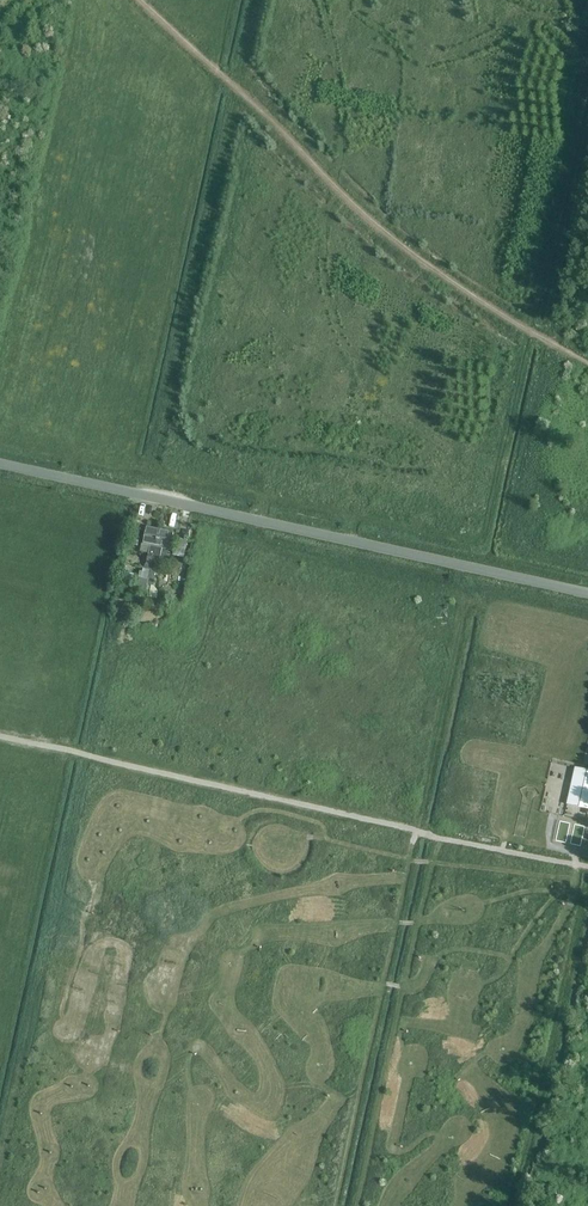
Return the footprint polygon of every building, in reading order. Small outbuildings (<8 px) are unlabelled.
[(138,547),(142,529),(134,527),(129,545),(138,547)] [(157,549),(161,530),(147,527),(143,546),(142,545),(140,552),(149,555),(148,559),(160,562),(163,550),(157,549)] [(161,530),(157,549),(163,550),(171,552),(175,534),(161,530)] [(177,539),(173,557),(184,559),(188,542),(177,539)] [(575,768),(566,806),(587,811),(587,771),(575,768)]
